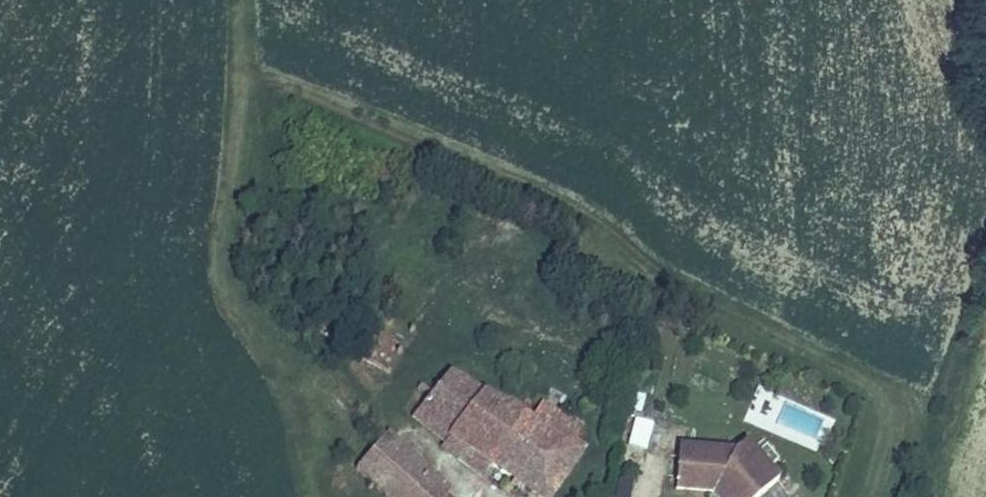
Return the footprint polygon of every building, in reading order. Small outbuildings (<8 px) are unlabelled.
[(490,443),(559,487),(588,437),(542,408),(457,356),(441,379),(427,373),(412,396),(426,408),(430,403),(461,422),(476,399),(494,412),(467,444),(477,456),(490,443)] [(542,408),(588,437),(583,408),(557,389),(542,408)] [(450,432),(467,444),(494,412),(476,399),(461,422),(430,403),(426,408),(449,427),(450,432)] [(633,418),(625,446),(646,452),(654,424),(633,418)] [(408,496),(426,496),(434,489),(449,496),(451,496),(463,480),(397,425),(365,465),(408,496)] [(730,471),(750,496),(789,462),(757,425),(745,434),(690,429),(686,472),(724,475),(724,471),(730,471)] [(730,471),(724,471),(724,475),(742,496),(749,496),(750,496),(730,471)] [(426,496),(449,496),(434,489),(426,496)]
